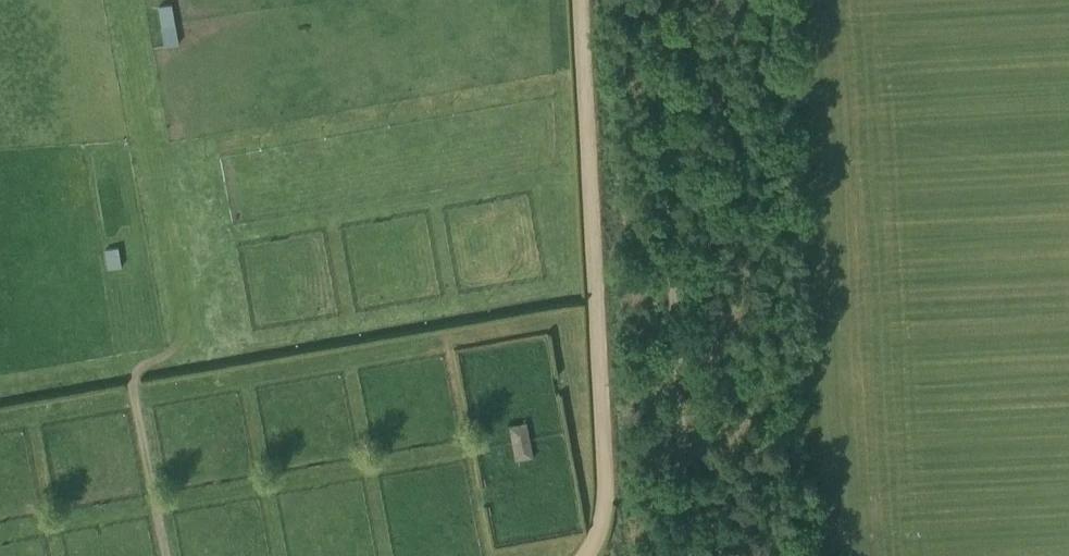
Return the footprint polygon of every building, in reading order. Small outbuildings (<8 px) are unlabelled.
[(176,3),(161,4),(163,45),(178,44),(176,3)] [(119,246),(105,248),(108,268),(122,266),(119,246)] [(527,421),(509,424),(515,459),(533,456),(527,421)]
